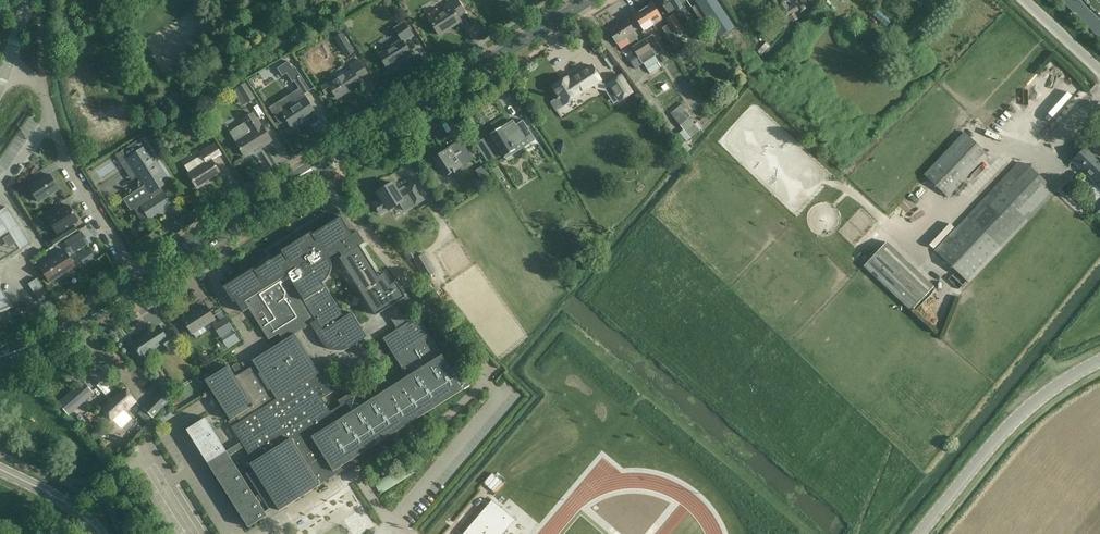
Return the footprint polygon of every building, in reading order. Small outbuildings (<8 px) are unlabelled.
[(434,26),(440,35),(439,34),(452,26),(453,27),(461,22),(458,17),(465,12),(457,0),(453,0),(450,2),(452,4),(430,19),(434,26)] [(668,14),(676,9),(677,10),(682,7),(680,4),(686,0),(660,0),(668,14)] [(712,24),(720,37),(734,28),(715,0),(695,0),(697,3),(698,4),(712,24)] [(1078,0),(1060,0),(1099,39),(1099,21),(1078,0)] [(785,1),(778,6),(786,18),(787,18),(794,13),(799,10),(794,3),(788,7),(785,1)] [(652,3),(643,9),(654,25),(663,19),(652,3)] [(706,28),(712,24),(698,4),(692,8),(706,28)] [(654,25),(643,9),(634,15),(644,31),(654,25)] [(879,9),(873,16),(886,27),(892,20),(879,9)] [(669,24),(677,35),(684,30),(674,15),(666,20),(669,24)] [(628,19),(627,19),(619,24),(620,25),(610,31),(609,31),(617,44),(620,49),(639,38),(635,32),(636,32),(628,19)] [(394,28),(399,37),(400,39),(378,53),(388,68),(401,60),(400,58),(409,52),(410,54),(411,54),(403,42),(413,35),(404,22),(394,28)] [(341,23),(333,28),(337,33),(344,29),(341,23)] [(669,24),(662,28),(672,42),(678,38),(677,35),(669,24)] [(346,38),(343,33),(335,38),(338,43),(346,38)] [(652,35),(645,39),(656,55),(663,51),(657,43),(652,35)] [(645,39),(632,48),(637,56),(630,60),(635,69),(643,63),(647,69),(658,61),(655,56),(656,55),(645,39)] [(352,70),(329,85),(327,82),(321,86),(326,95),(332,91),(337,98),(350,90),(349,90),(353,87),(354,89),(362,84),(359,79),(368,74),(359,60),(349,66),(352,70)] [(288,62),(277,69),(282,76),(287,74),(293,83),(294,81),(299,89),(303,95),(303,94),(310,90),(301,77),(295,68),(293,69),(288,62)] [(551,102),(550,103),(555,111),(564,106),(572,101),(580,96),(578,93),(589,86),(590,87),(593,85),(601,80),(598,75),(592,66),(580,73),(581,75),(571,82),(568,77),(552,87),(558,97),(551,101),(551,102)] [(1046,67),(1026,89),(1040,102),(1061,80),(1046,67)] [(739,70),(735,74),(742,81),(746,76),(739,70)] [(622,74),(607,83),(619,102),(634,93),(622,74)] [(244,101),(252,97),(246,87),(238,92),(244,101)] [(286,119),(292,129),(293,128),(292,127),(303,119),(304,121),(316,114),(305,97),(290,106),(287,102),(273,112),(278,120),(281,121),(284,121),(286,119)] [(683,103),(671,113),(677,121),(684,129),(680,132),(687,141),(691,138),(702,129),(698,122),(695,125),(689,118),(691,117),(685,109),(686,108),(683,103)] [(241,121),(243,124),(230,132),(236,141),(245,156),(262,145),(263,147),(272,141),(262,125),(261,126),(253,113),(241,121)] [(502,128),(491,135),(497,145),(502,153),(505,157),(515,150),(513,146),(532,134),(529,129),(523,120),(516,125),(514,121),(513,121),(514,122),(503,129),(502,128)] [(976,130),(972,137),(980,141),(978,146),(992,152),(998,140),(976,130)] [(947,198),(956,188),(987,156),(963,133),(923,175),(947,198)] [(485,158),(492,153),(483,139),(476,144),(485,158)] [(473,158),(468,150),(462,141),(456,144),(456,143),(449,147),(450,148),(434,158),(446,176),(473,158)] [(222,155),(215,143),(200,153),(202,156),(185,166),(189,173),(188,174),(193,182),(193,181),(198,189),(206,184),(205,182),(220,173),(212,161),(222,155)] [(134,192),(123,199),(131,211),(135,208),(138,213),(143,222),(149,218),(150,219),(154,216),(155,218),(157,217),(155,214),(165,208),(165,209),(172,205),(161,188),(170,182),(169,181),(147,146),(127,159),(138,177),(144,186),(134,192)] [(1079,154),(1072,161),(1097,185),(1099,182),(1099,159),(1086,147),(1079,154)] [(683,152),(675,148),(671,156),(679,160),(683,152)] [(1008,175),(968,217),(934,252),(968,284),(1055,192),(1028,167),(1015,182),(1008,175)] [(50,174),(29,187),(39,202),(59,189),(50,174)] [(23,183),(12,190),(16,196),(26,189),(23,183)] [(382,199),(374,204),(381,214),(400,203),(405,211),(424,199),(414,184),(400,193),(393,183),(378,192),(382,199)] [(69,205),(47,219),(57,234),(49,239),(54,246),(78,230),(74,224),(79,221),(69,205)] [(31,245),(8,209),(0,214),(0,264),(31,245)] [(38,217),(31,221),(36,229),(43,225),(38,217)] [(241,442),(230,449),(226,451),(205,418),(187,430),(248,528),(262,519),(267,516),(265,512),(229,456),(244,447),(254,462),(250,464),(254,470),(247,474),(269,509),(276,505),(279,511),(344,471),(342,467),(358,457),(362,464),(363,464),(406,437),(407,433),(402,426),(412,420),(413,422),(471,386),(458,366),(452,370),(418,316),(409,322),(404,315),(401,310),(396,303),(397,303),(390,292),(400,286),(395,277),(383,284),(360,246),(365,243),(358,231),(352,234),(341,217),(313,234),(311,232),(281,251),(283,253),(255,271),(254,268),(224,287),(234,303),(236,301),(239,305),(243,312),(249,308),(251,311),(253,315),(260,325),(269,340),(279,333),(283,341),(272,348),(253,360),(255,364),(243,372),(236,377),(229,366),(205,380),(231,420),(237,417),(240,422),(232,427),(235,432),(241,442)] [(80,233),(65,242),(72,253),(87,244),(80,233)] [(934,286),(886,242),(863,266),(911,311),(934,286)] [(409,244),(401,249),(408,261),(416,256),(412,250),(409,244)] [(90,248),(78,255),(84,265),(96,258),(90,248)] [(40,267),(44,274),(50,283),(76,267),(65,250),(56,255),(57,256),(40,267)] [(436,271),(424,253),(414,260),(425,278),(436,271)] [(35,293),(44,287),(38,278),(29,284),(35,293)] [(1,309),(3,308),(5,307),(8,306),(10,305),(11,306),(12,306),(0,287),(0,309),(1,309)] [(215,319),(206,306),(184,320),(192,333),(215,319)] [(227,318),(214,326),(221,337),(224,343),(228,348),(240,341),(232,330),(233,329),(227,318)] [(180,342),(176,336),(170,327),(170,328),(172,330),(165,335),(160,326),(134,343),(141,355),(165,340),(171,349),(180,342)] [(237,363),(232,366),(235,372),(241,368),(237,363)] [(83,381),(58,403),(69,415),(94,393),(83,381)] [(164,385),(163,392),(170,394),(172,386),(164,385)] [(110,404),(103,410),(110,418),(111,419),(118,426),(124,421),(130,415),(125,410),(126,409),(135,400),(132,397),(125,389),(114,399),(110,404)] [(169,402),(162,394),(160,392),(144,407),(153,417),(169,402)] [(93,432),(89,432),(89,439),(93,439),(93,441),(102,441),(103,430),(93,429),(93,432)] [(401,467),(374,484),(381,494),(408,477),(416,472),(410,462),(401,467)] [(292,531),(294,533),(306,533),(355,503),(350,494),(292,531)] [(463,533),(503,533),(515,520),(492,501),(489,503),(487,506),(463,533)]
